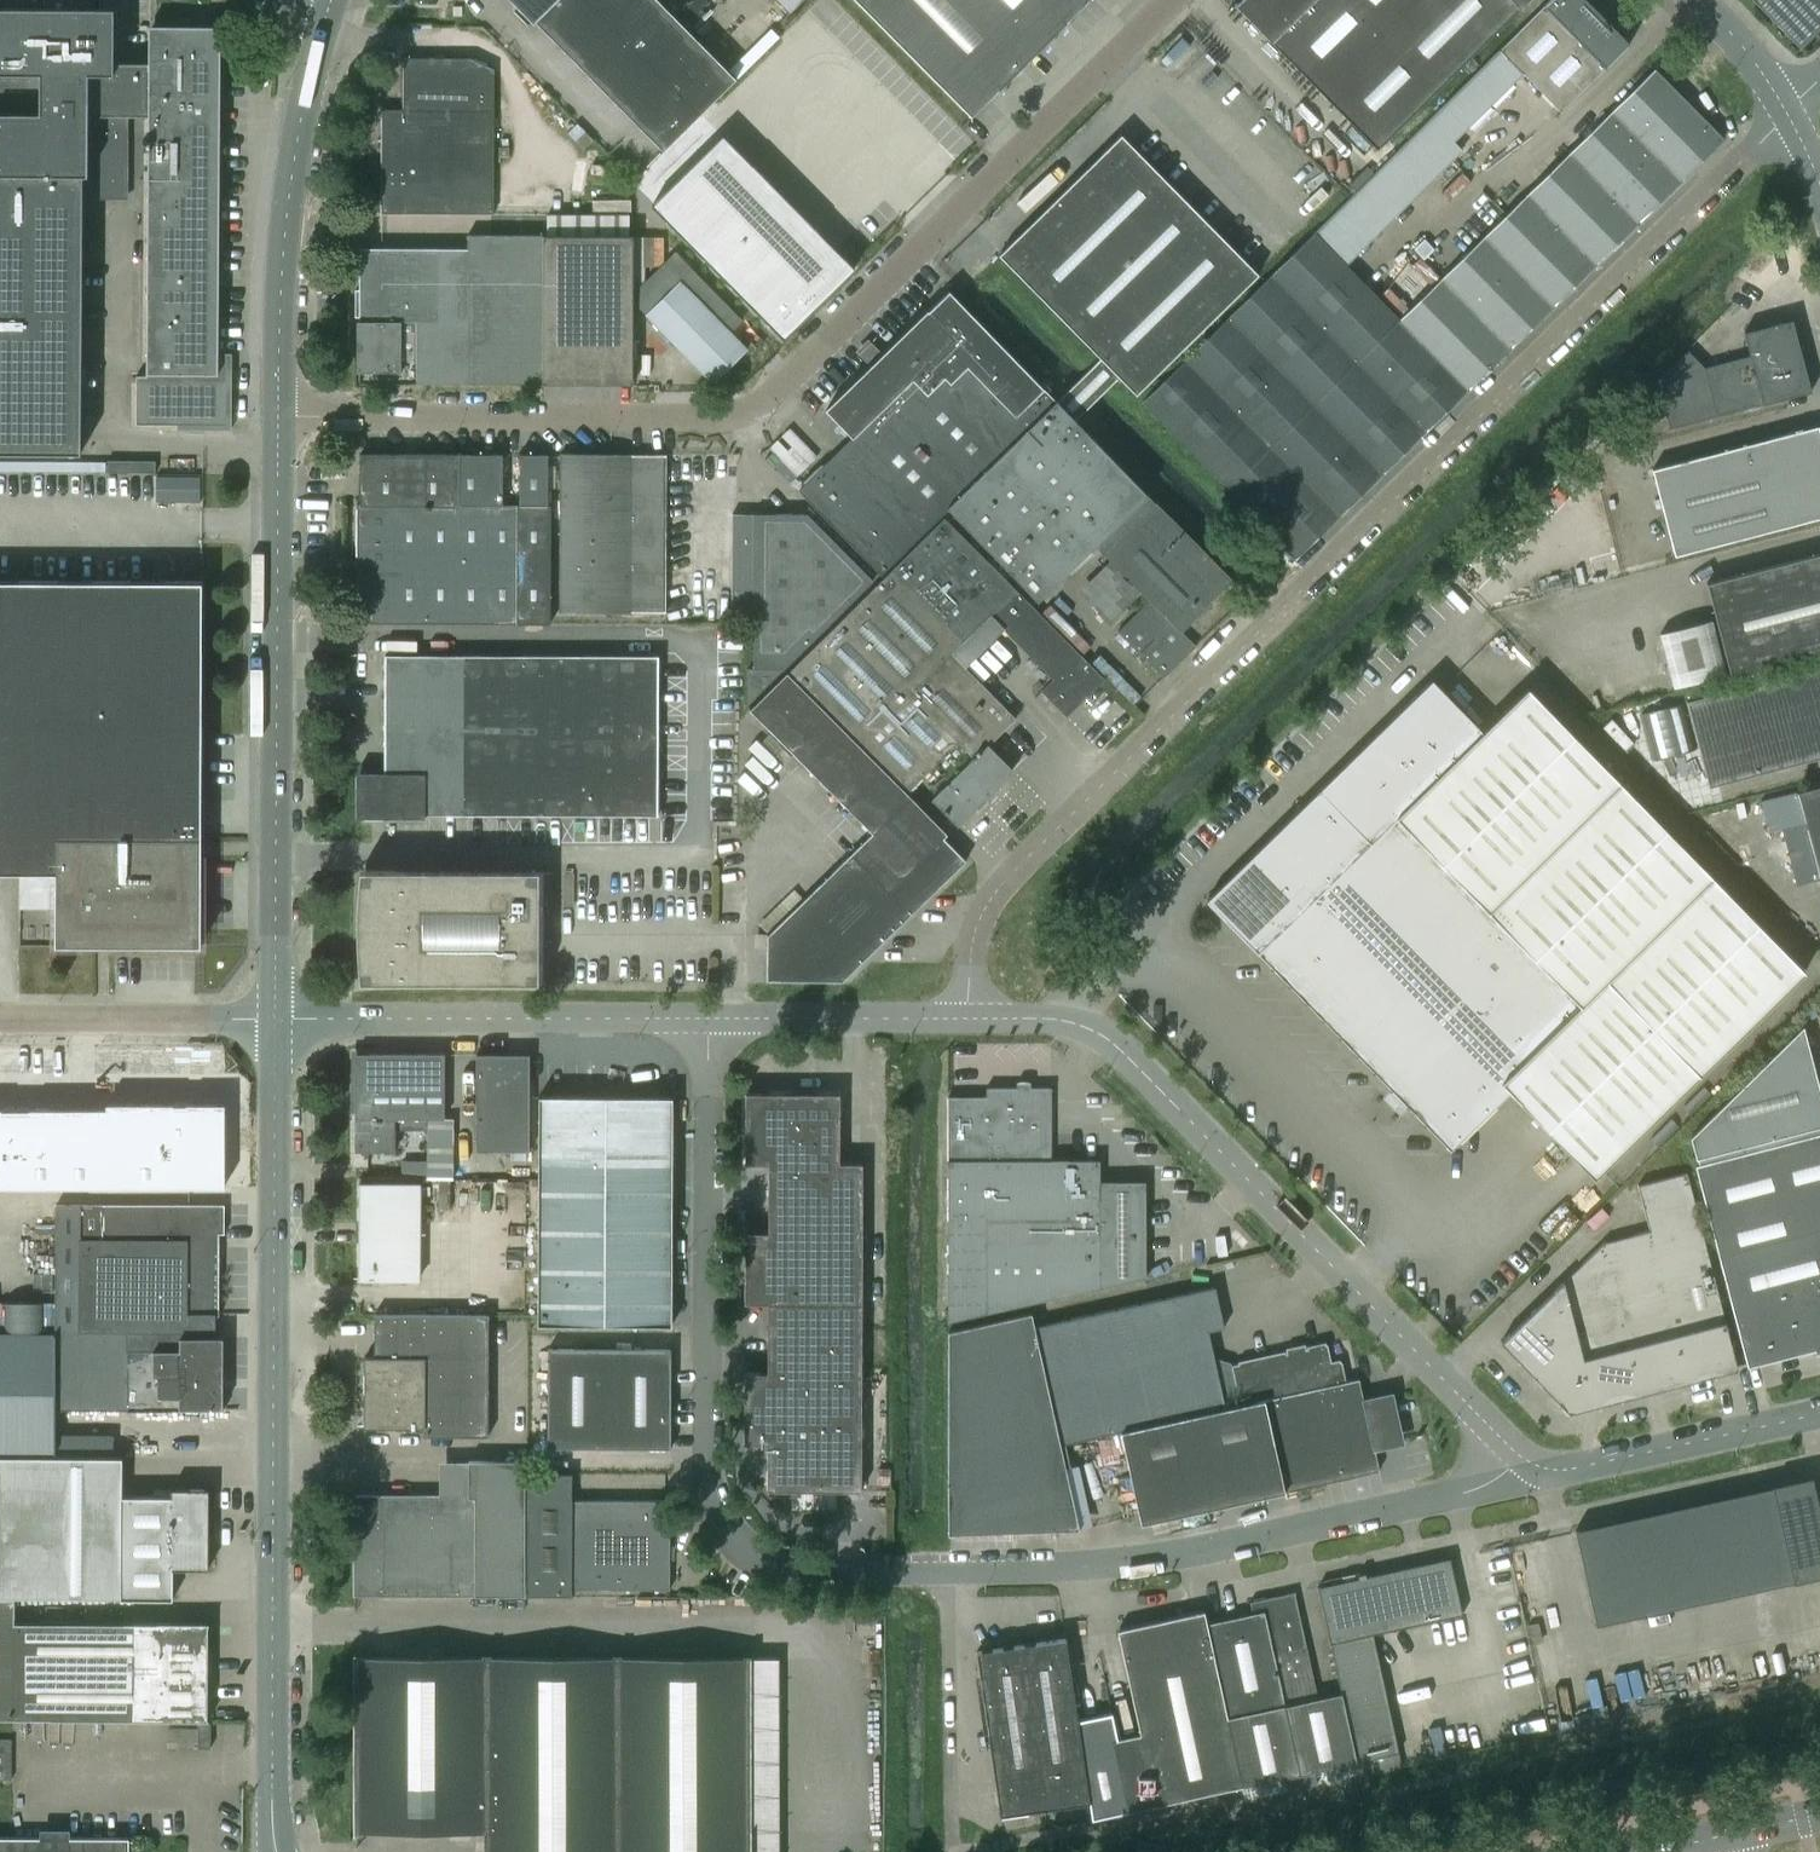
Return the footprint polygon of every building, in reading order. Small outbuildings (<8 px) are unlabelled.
[(657,0),(511,0),(533,22),(535,21),(663,150),(736,80),(657,0)] [(802,0),(777,0),(789,13),(802,0)] [(970,116),(1088,0),(855,0),(970,116)] [(1234,5),(1377,150),(1529,0),(1239,0),(1234,5)] [(1519,69),(1561,112),(1630,43),(1587,0),(1549,0),(1499,50),(1519,69)] [(1758,4),(1757,4),(1776,23),(1776,22),(1781,28),(1800,47),(1819,28),(1819,0),(1754,0),(1758,4)] [(148,62),(123,62),(123,58),(114,58),(114,7),(0,6),(0,452),(81,452),(83,174),(88,174),(88,130),(98,130),(98,198),(128,198),(128,139),(129,115),(149,115),(148,139),(143,139),(143,149),(148,149),(147,375),(136,375),(136,424),(177,424),(177,429),(231,429),(231,353),(218,353),(220,26),(149,26),(149,62),(148,62)] [(494,58),(403,57),(403,109),(381,109),(381,213),(493,213),(494,58)] [(1142,401),(1229,489),(1296,557),(1722,138),(1654,69),(1399,320),(1333,252),(1314,233),(1142,401)] [(1066,410),(1110,368),(1135,394),(1258,274),(1121,134),(998,254),(1100,358),(1056,400),(956,297),(949,291),(948,290),(881,355),(873,346),(863,356),(871,365),(826,409),(852,437),(798,490),(881,574),(948,508),(1038,600),(1095,545),(1100,549),(1151,497),(1147,494),(1066,410)] [(722,135),(650,205),(782,339),(854,268),(722,135)] [(1407,141),(1360,187),(1392,219),(1439,173),(1407,141)] [(360,383),(633,383),(633,235),(467,235),(467,248),(360,248),(360,320),(357,320),(357,372),(360,372),(360,383)] [(680,280),(645,313),(713,382),(748,348),(680,280)] [(1659,392),(1669,428),(1811,391),(1801,355),(1792,319),(1744,332),(1750,355),(1704,367),(1688,350),(1656,380),(1659,392)] [(767,445),(795,473),(815,454),(788,425),(767,445)] [(1791,433),(1652,469),(1674,556),(1819,518),(1819,434),(1818,427),(1794,433),(1793,432),(1791,433)] [(561,453),(561,454),(560,610),(665,611),(663,454),(632,454),(632,453),(561,453)] [(357,622),(357,623),(550,624),(551,505),(548,504),(548,454),(520,454),(520,504),(503,504),(503,454),(460,454),(459,454),(365,454),(360,454),(360,461),(360,498),(360,504),(357,503),(357,569),(357,622)] [(156,460),(107,460),(108,472),(155,472),(156,460)] [(1196,646),(1181,631),(1233,580),(1156,501),(1155,502),(1151,497),(1100,549),(1149,600),(1117,631),(1163,678),(1196,646)] [(733,513),(733,611),(745,611),(753,611),(753,668),(747,668),(747,703),(750,703),(873,580),(807,513),(744,513),(733,513)] [(944,517),(892,568),(964,641),(990,615),(1053,679),(1042,690),(1067,716),(1091,692),(1104,679),(1066,640),(1037,611),(944,517)] [(1731,678),(1819,655),(1819,554),(1706,583),(1731,678)] [(892,568),(787,673),(906,793),(958,742),(974,758),(933,798),(958,823),(982,800),(987,795),(1012,770),(987,745),(1015,717),(952,653),(964,641),(892,568)] [(56,873),(56,945),(201,946),(202,582),(0,581),(0,872),(56,873)] [(1660,634),(1674,688),(1727,674),(1712,620),(1660,634)] [(361,773),(361,817),(425,817),(425,814),(487,814),(657,815),(658,693),(658,656),(385,655),(384,773),(361,773)] [(1686,701),(1709,787),(1819,758),(1819,666),(1686,701)] [(787,673),(749,710),(872,833),(850,855),(767,936),(767,979),(842,980),(910,914),(965,860),(943,837),(947,833),(906,793),(787,673)] [(1432,680),(1406,706),(1456,758),(1483,732),(1432,680)] [(1594,1178),(1805,971),(1528,688),(1483,732),(1456,758),(1439,774),(1413,800),(1396,817),(1370,842),(1344,867),(1327,884),(1301,910),(1284,927),(1257,952),(1451,1150),(1510,1091),(1594,1178)] [(1389,723),(1439,774),(1456,758),(1406,706),(1389,723)] [(1363,748),(1413,800),(1439,774),(1389,723),(1363,748)] [(1345,765),(1396,817),(1413,800),(1363,748),(1345,765)] [(1319,790),(1370,842),(1396,817),(1345,765),(1319,790)] [(1797,791),(1819,879),(1819,878),(1819,785),(1797,791)] [(1293,816),(1344,867),(1370,842),(1319,790),(1293,816)] [(1276,833),(1327,884),(1344,867),(1293,816),(1276,833)] [(1250,858),(1301,910),(1327,884),(1276,833),(1250,858)] [(1233,875),(1284,927),(1301,910),(1250,858),(1233,875)] [(543,870),(365,870),(360,870),(358,885),(357,899),(356,918),(357,936),(357,953),(360,981),(543,981),(543,979),(551,979),(551,941),(543,941),(543,909),(551,909),(551,872),(543,872),(543,870)] [(1207,900),(1257,952),(1284,927),(1233,875),(1207,900)] [(1819,1353),(1819,1100),(1802,1026),(1688,1137),(1747,1367),(1814,1350),(1816,1354),(1819,1353)] [(355,1108),(355,1150),(368,1150),(394,1150),(394,1130),(427,1130),(427,1162),(427,1179),(453,1179),(453,1118),(443,1118),(444,1053),(376,1053),(355,1053),(355,1099),(355,1108)] [(476,1054),(476,1118),(476,1151),(529,1151),(529,1054),(476,1054)] [(986,1096),(948,1096),(948,1321),(1145,1277),(1145,1181),(1099,1181),(1099,1159),(1051,1160),(1051,1087),(986,1087),(986,1096)] [(767,1331),(861,1330),(862,1163),(839,1163),(839,1093),(745,1093),(745,1164),(768,1164),(768,1232),(745,1232),(744,1303),(768,1303),(767,1331)] [(537,1324),(672,1325),(673,1098),(538,1097),(537,1324)] [(15,1186),(109,1186),(228,1186),(228,1102),(109,1102),(34,1102),(34,1107),(15,1107),(0,1107),(0,1186),(15,1186)] [(1603,1243),(1500,1341),(1569,1412),(1596,1405),(1595,1403),(1737,1366),(1687,1172),(1639,1185),(1650,1230),(1603,1242),(1603,1243)] [(419,1204),(419,1186),(419,1183),(359,1182),(358,1280),(419,1280),(419,1204)] [(430,1186),(419,1186),(419,1204),(430,1204),(430,1186)] [(224,1233),(224,1218),(224,1204),(102,1203),(102,1238),(79,1238),(79,1332),(215,1332),(215,1315),(218,1315),(218,1233),(224,1233)] [(948,1470),(1065,1443),(1120,1431),(1240,1406),(1231,1365),(1217,1360),(1215,1361),(1208,1331),(1224,1327),(1215,1286),(1034,1326),(1031,1313),(948,1331),(948,1470)] [(364,1356),(364,1427),(424,1427),(424,1435),(488,1435),(489,1333),(489,1314),(396,1314),(374,1314),(374,1323),(374,1356),(364,1356)] [(861,1490),(861,1465),(861,1330),(767,1331),(767,1372),(744,1372),(744,1443),(767,1443),(767,1490),(861,1490)] [(223,1337),(215,1337),(179,1337),(179,1350),(127,1349),(127,1409),(224,1410),(224,1350),(223,1350),(223,1337)] [(1347,1384),(1346,1381),(1342,1361),(1331,1363),(1327,1343),(1231,1365),(1240,1406),(1347,1384)] [(547,1447),(670,1448),(670,1349),(548,1349),(547,1447)] [(1347,1384),(1240,1406),(1120,1431),(1140,1524),(1379,1471),(1359,1378),(1346,1381),(1347,1384)] [(1065,1443),(948,1470),(948,1533),(1079,1528),(1065,1467),(1070,1466),(1065,1443)] [(14,1598),(14,1597),(121,1597),(121,1598),(172,1599),(172,1569),(207,1569),(208,1514),(208,1489),(172,1489),(171,1496),(121,1496),(122,1457),(0,1456),(0,1598),(14,1598)] [(468,1460),(468,1494),(354,1494),(353,1595),(524,1596),(525,1461),(468,1460)] [(670,1500),(665,1500),(572,1500),(572,1474),(527,1474),(527,1595),(572,1595),(572,1589),(669,1589),(670,1500)] [(1575,1530),(1596,1624),(1793,1580),(1793,1581),(1819,1575),(1819,1516),(1811,1476),(1772,1485),(1772,1486),(1575,1529),(1575,1530)] [(1359,1577),(1318,1586),(1318,1587),(1330,1643),(1332,1649),(1331,1649),(1341,1693),(1356,1761),(1398,1751),(1373,1633),(1462,1614),(1450,1558),(1450,1557),(1366,1575),(1365,1572),(1358,1574),(1359,1577)] [(1252,1613),(1207,1623),(1243,1785),(1299,1773),(1356,1761),(1341,1693),(1317,1698),(1294,1591),(1249,1601),(1252,1613)] [(207,1720),(208,1623),(14,1622),(14,1598),(0,1598),(0,1718),(207,1720)] [(1106,1713),(1077,1719),(1089,1802),(1092,1817),(1092,1819),(1127,1811),(1243,1785),(1207,1623),(1204,1610),(1117,1630),(1140,1733),(1112,1739),(1106,1713)] [(1035,1643),(976,1651),(1000,1815),(1089,1802),(1077,1719),(1066,1638),(1035,1643)] [(355,1657),(355,1830),(406,1830),(406,1840),(426,1840),(426,1830),(486,1830),(486,1851),(749,1851),(749,1658),(355,1657)] [(198,1722),(198,1727),(198,1747),(210,1747),(210,1722),(198,1722)] [(12,1779),(12,1739),(0,1739),(0,1779),(12,1779)] [(129,1838),(70,1837),(40,1837),(0,1837),(0,1851),(129,1851),(129,1838)]
